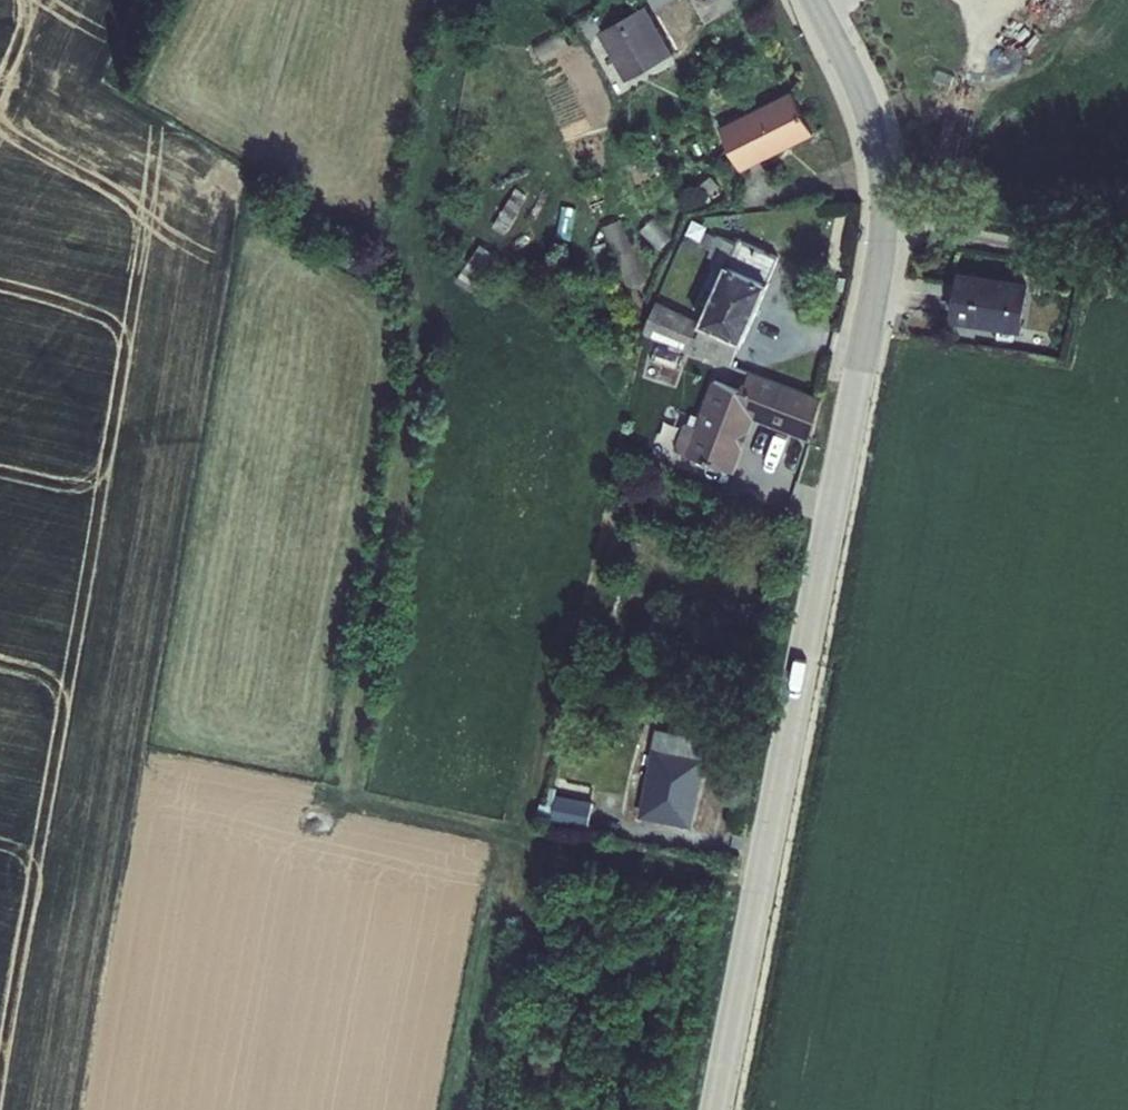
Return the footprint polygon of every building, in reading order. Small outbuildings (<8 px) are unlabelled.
[(645,4),(597,32),(625,80),(673,53),(645,4)] [(791,91),(718,128),(740,172),(813,135),(791,91)] [(653,218),(638,232),(657,252),(671,238),(653,218)] [(617,219),(602,225),(630,287),(644,281),(617,219)] [(656,301),(643,334),(729,366),(739,342),(743,344),(769,283),(767,282),(777,258),(737,239),(735,243),(715,235),(714,237),(707,234),(701,246),(710,250),(707,257),(726,264),(700,321),(656,301)] [(482,245),(457,281),(471,290),(496,255),(482,245)] [(957,271),(949,322),(1021,333),(1029,283),(957,271)] [(655,346),(649,362),(673,370),(678,355),(655,346)] [(684,424),(674,450),(684,454),(733,472),(753,420),(810,441),(820,398),(750,371),(741,392),(711,381),(698,417),(690,414),(687,425),(684,424)] [(654,729),(637,818),(692,828),(710,740),(654,729)] [(554,795),(549,821),(589,829),(594,802),(554,795)]
